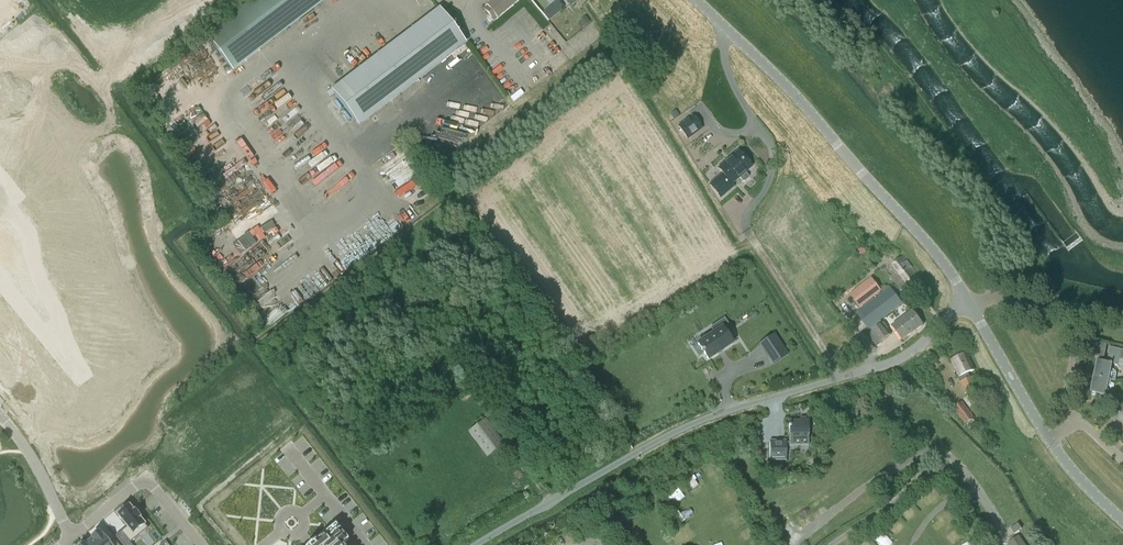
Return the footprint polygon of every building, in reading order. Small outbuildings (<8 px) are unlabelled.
[(233,15),(260,51),(326,0),(253,0),(233,15)] [(484,9),(494,21),(519,0),(495,0),(484,9)] [(564,8),(558,1),(543,13),(549,20),(564,8)] [(440,8),(331,90),(358,125),(425,75),(466,44),(467,43),(456,30),(461,26),(455,18),(450,21),(440,8)] [(233,15),(206,36),(233,71),(260,51),(233,15)] [(584,27),(590,22),(585,16),(580,21),(584,27)] [(679,127),(687,138),(701,128),(693,117),(679,127)] [(732,183),(739,177),(743,181),(745,181),(748,178),(748,176),(745,172),(751,166),(738,152),(718,169),(723,174),(710,186),(720,198),(734,186),(732,183)] [(904,257),(890,267),(897,277),(893,280),(902,291),(920,277),(904,257)] [(870,283),(852,297),(861,308),(878,294),(870,283)] [(870,329),(872,332),(869,335),(877,346),(880,343),(881,343),(891,335),(881,321),(903,304),(890,288),(857,314),(869,330),(870,329)] [(903,340),(924,325),(913,311),(892,327),(903,340)] [(714,333),(698,344),(708,360),(733,344),(725,332),(731,329),(724,319),(710,328),(714,333)] [(788,354),(779,342),(765,352),(773,364),(788,354)] [(1107,346),(1098,345),(1098,354),(1106,355),(1107,346)] [(1109,380),(1114,381),(1116,373),(1115,371),(1113,370),(1112,369),(1113,365),(1118,366),(1120,358),(1122,359),(1122,350),(1110,348),(1107,363),(1097,361),(1094,377),(1109,380)] [(0,354),(0,370),(12,359),(5,350),(0,354)] [(965,394),(978,388),(972,376),(970,377),(968,373),(974,370),(966,353),(951,361),(961,382),(960,382),(965,394)] [(0,370),(0,380),(2,383),(20,369),(12,359),(0,370)] [(1109,380),(1094,377),(1091,393),(1100,395),(1099,402),(1111,404),(1112,397),(1106,396),(1109,380)] [(953,410),(966,425),(974,418),(962,403),(953,410)] [(106,426),(113,436),(126,427),(119,417),(106,426)] [(487,457),(503,445),(485,420),(469,432),(487,457)] [(789,428),(789,443),(786,443),(786,442),(770,442),(770,460),(786,460),(786,446),(789,446),(789,447),(808,447),(808,422),(789,422),(789,428)] [(679,487),(669,494),(676,504),(686,497),(679,487)] [(120,514),(117,516),(127,528),(121,532),(130,544),(148,529),(140,519),(134,511),(134,512),(130,506),(127,509),(126,507),(118,512),(120,514)] [(690,509),(677,515),(681,522),(693,516),(690,509)] [(896,520),(891,529),(899,533),(904,525),(896,520)] [(1014,534),(1022,529),(1018,524),(1011,529),(1014,534)] [(349,542),(336,526),(315,544),(346,544),(349,542)] [(952,530),(945,535),(949,541),(957,536),(952,530)] [(672,537),(676,544),(681,544),(688,541),(683,531),(672,537)] [(88,543),(90,544),(118,544),(114,540),(108,544),(99,534),(98,533),(97,534),(96,533),(92,536),(93,538),(92,539),(92,540),(88,543)] [(1019,537),(1008,544),(1009,544),(1025,544),(1019,537)]
